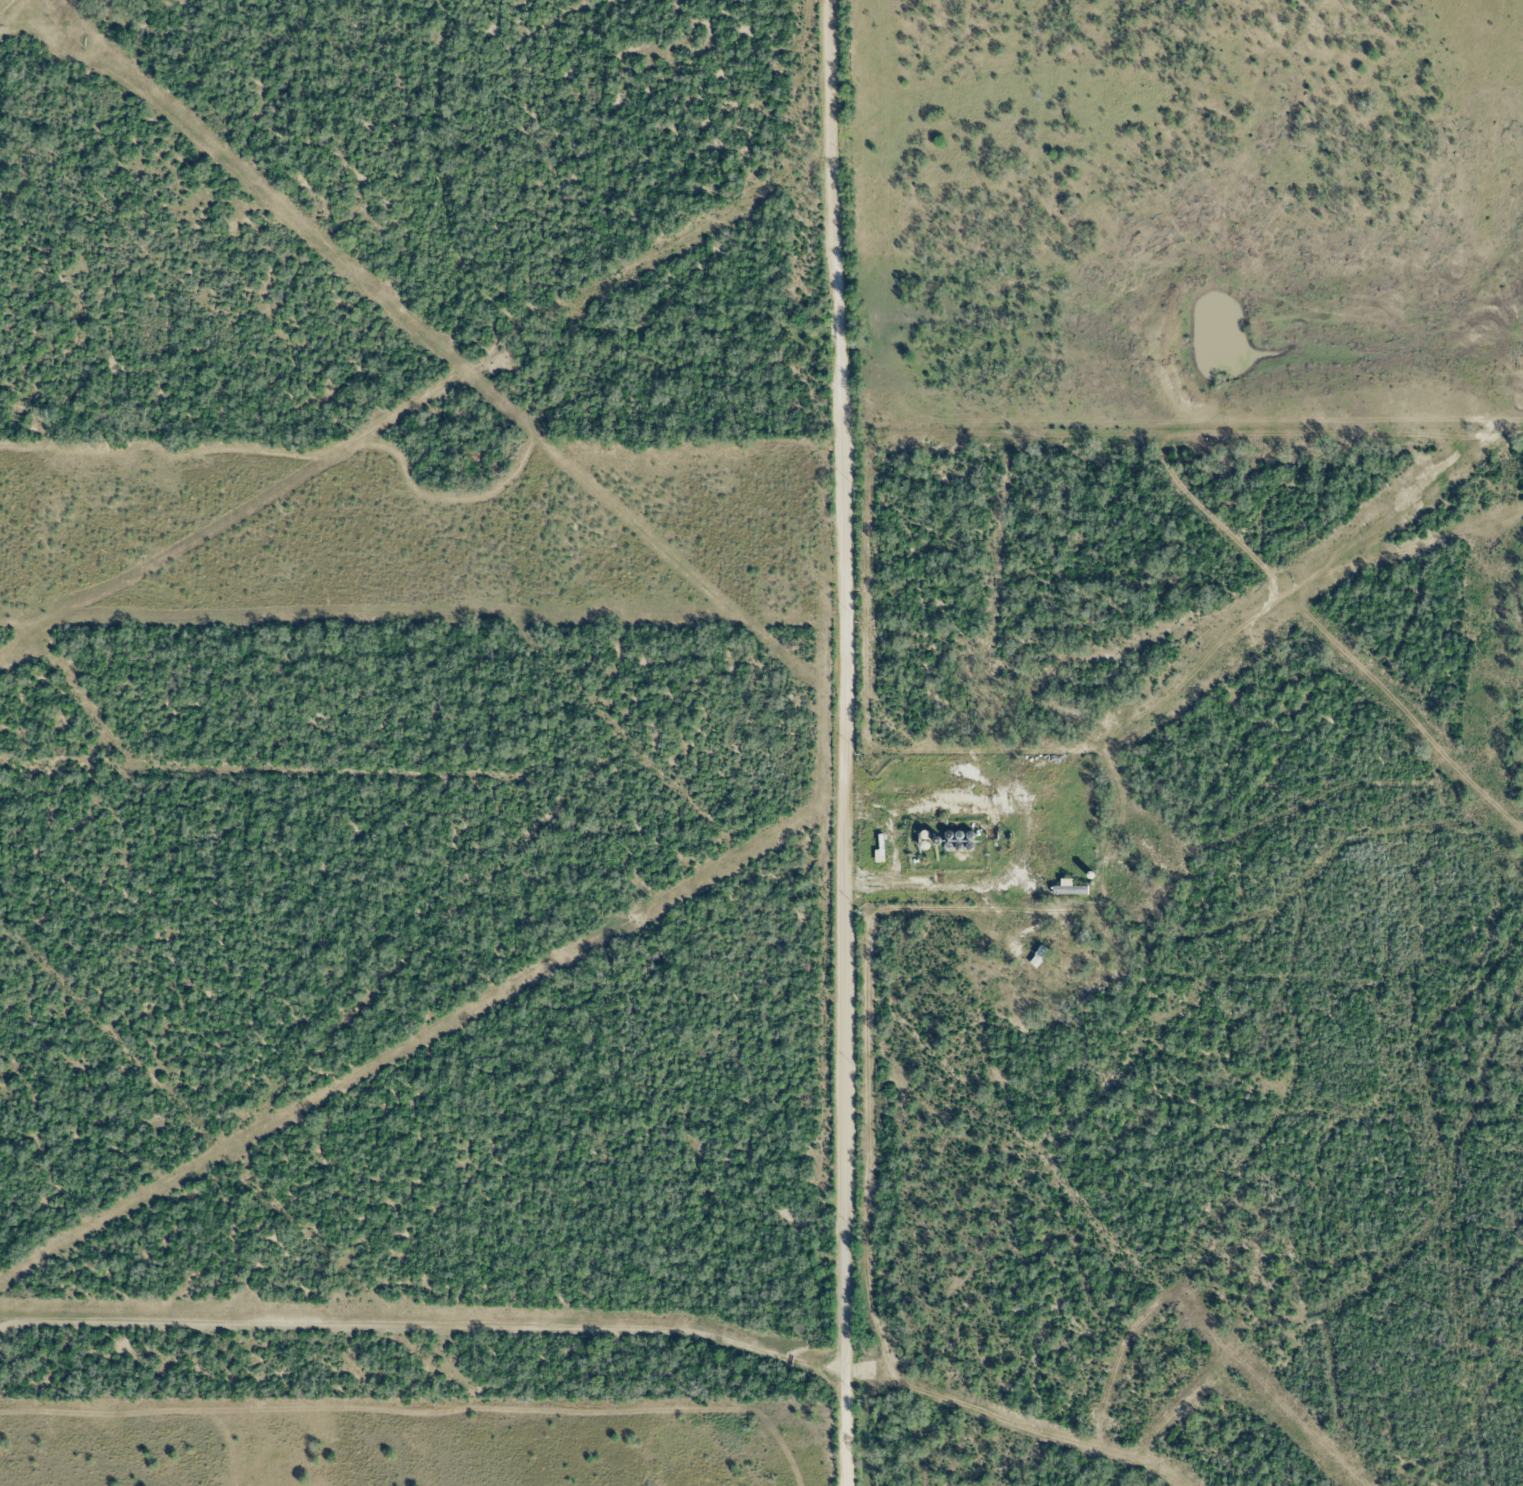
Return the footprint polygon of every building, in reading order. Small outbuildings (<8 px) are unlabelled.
[(1048,892),(1048,883),(1088,883),(1088,892),(1048,892)] [(1046,951),(1036,966),(1030,962),(1040,948),(1046,951)]
